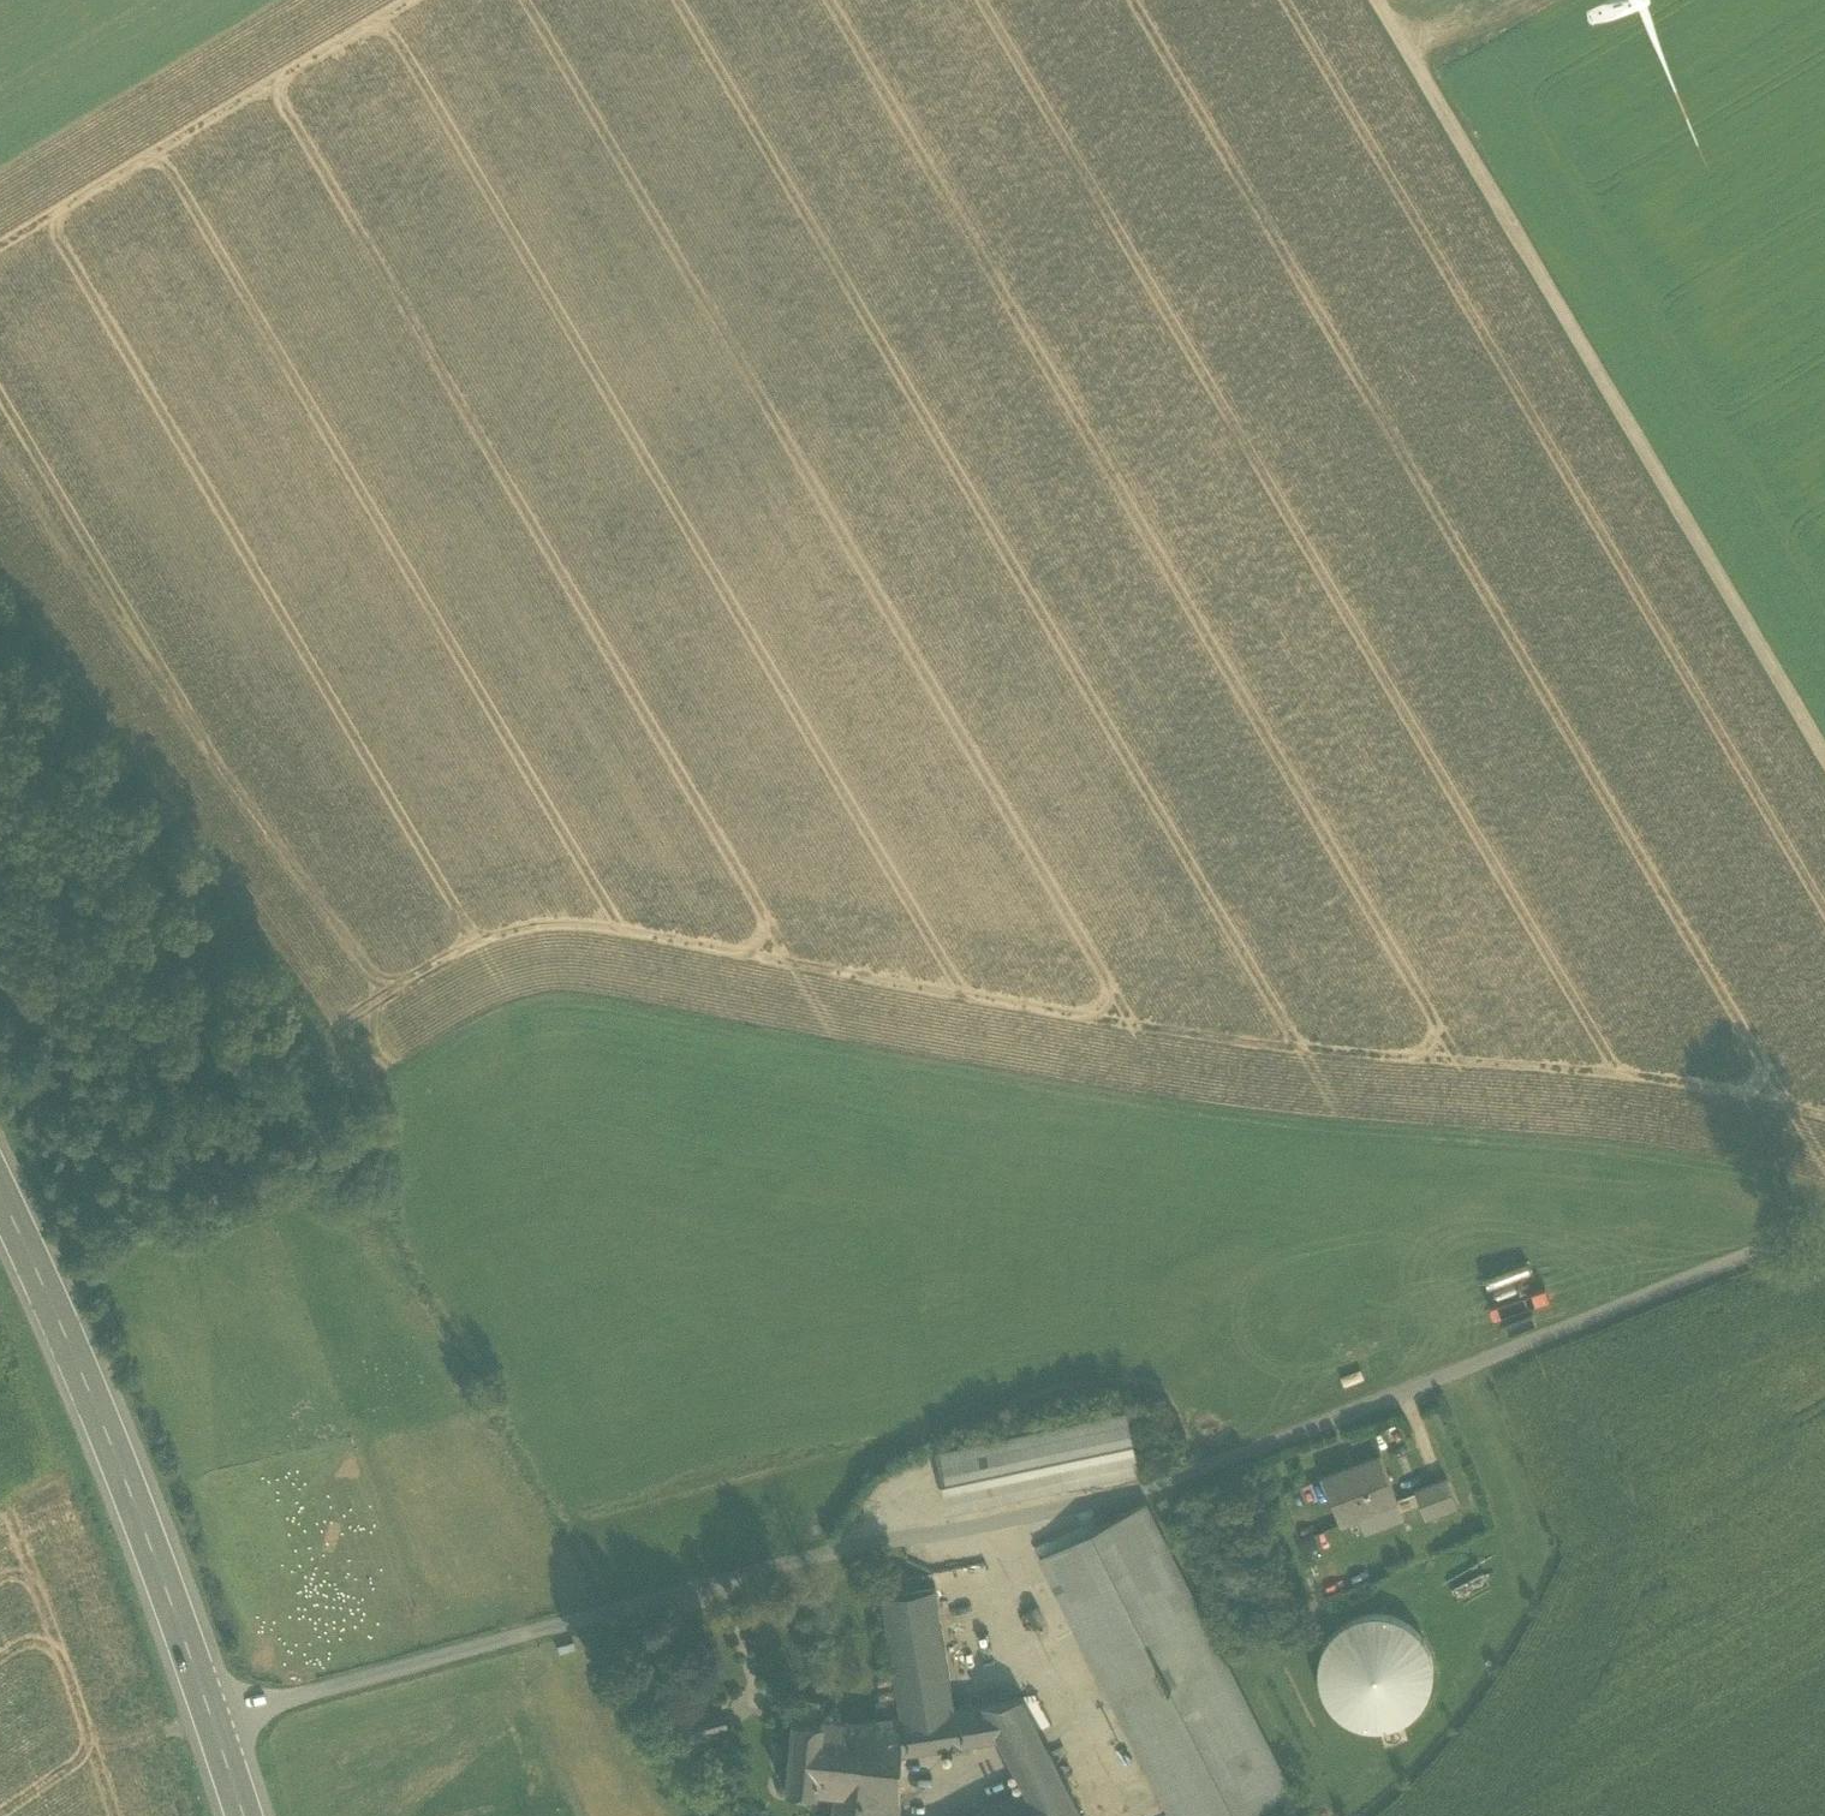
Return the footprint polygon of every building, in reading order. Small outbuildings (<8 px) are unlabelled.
[(1556,1297),(1532,1302),(1535,1313),(1559,1307),(1556,1297)] [(950,1509),(1139,1469),(1126,1410),(938,1450),(950,1509)] [(1360,1515),(1398,1501),(1380,1454),(1322,1476),(1337,1513),(1357,1506),(1360,1515)] [(1446,1479),(1415,1490),(1425,1516),(1456,1504),(1446,1479)] [(1357,1506),(1337,1513),(1345,1537),(1403,1515),(1398,1501),(1360,1515),(1357,1506)] [(1172,1815),(1261,1815),(1262,1815),(1294,1799),(1143,1503),(1040,1556),(1172,1815)] [(884,1595),(900,1697),(903,1714),(954,1706),(935,1587),(884,1595)] [(1032,1624),(1042,1620),(1035,1606),(1026,1611),(1032,1624)] [(1310,1633),(1337,1734),(1430,1708),(1403,1608),(1310,1633)] [(791,1711),(820,1716),(822,1697),(793,1693),(791,1711)] [(1022,1696),(983,1701),(1000,1737),(1004,1746),(1038,1730),(1022,1696)] [(878,1717),(903,1714),(900,1697),(876,1701),(878,1717)] [(983,1701),(954,1706),(903,1714),(902,1752),(1000,1737),(983,1701)] [(716,1702),(686,1711),(695,1740),(725,1731),(716,1702)] [(820,1716),(791,1711),(784,1786),(833,1792),(873,1796),(900,1799),(902,1752),(903,1714),(878,1717),(864,1720),(820,1716)] [(1048,1747),(1038,1730),(1004,1746),(1013,1763),(1048,1747)] [(1048,1747),(1013,1763),(1026,1787),(1040,1815),(1082,1815),(1048,1747)] [(1026,1787),(970,1815),(1040,1815),(1026,1787)] [(873,1796),(833,1792),(830,1815),(870,1815),(873,1796)] [(873,1796),(870,1815),(899,1815),(900,1799),(873,1796)]
